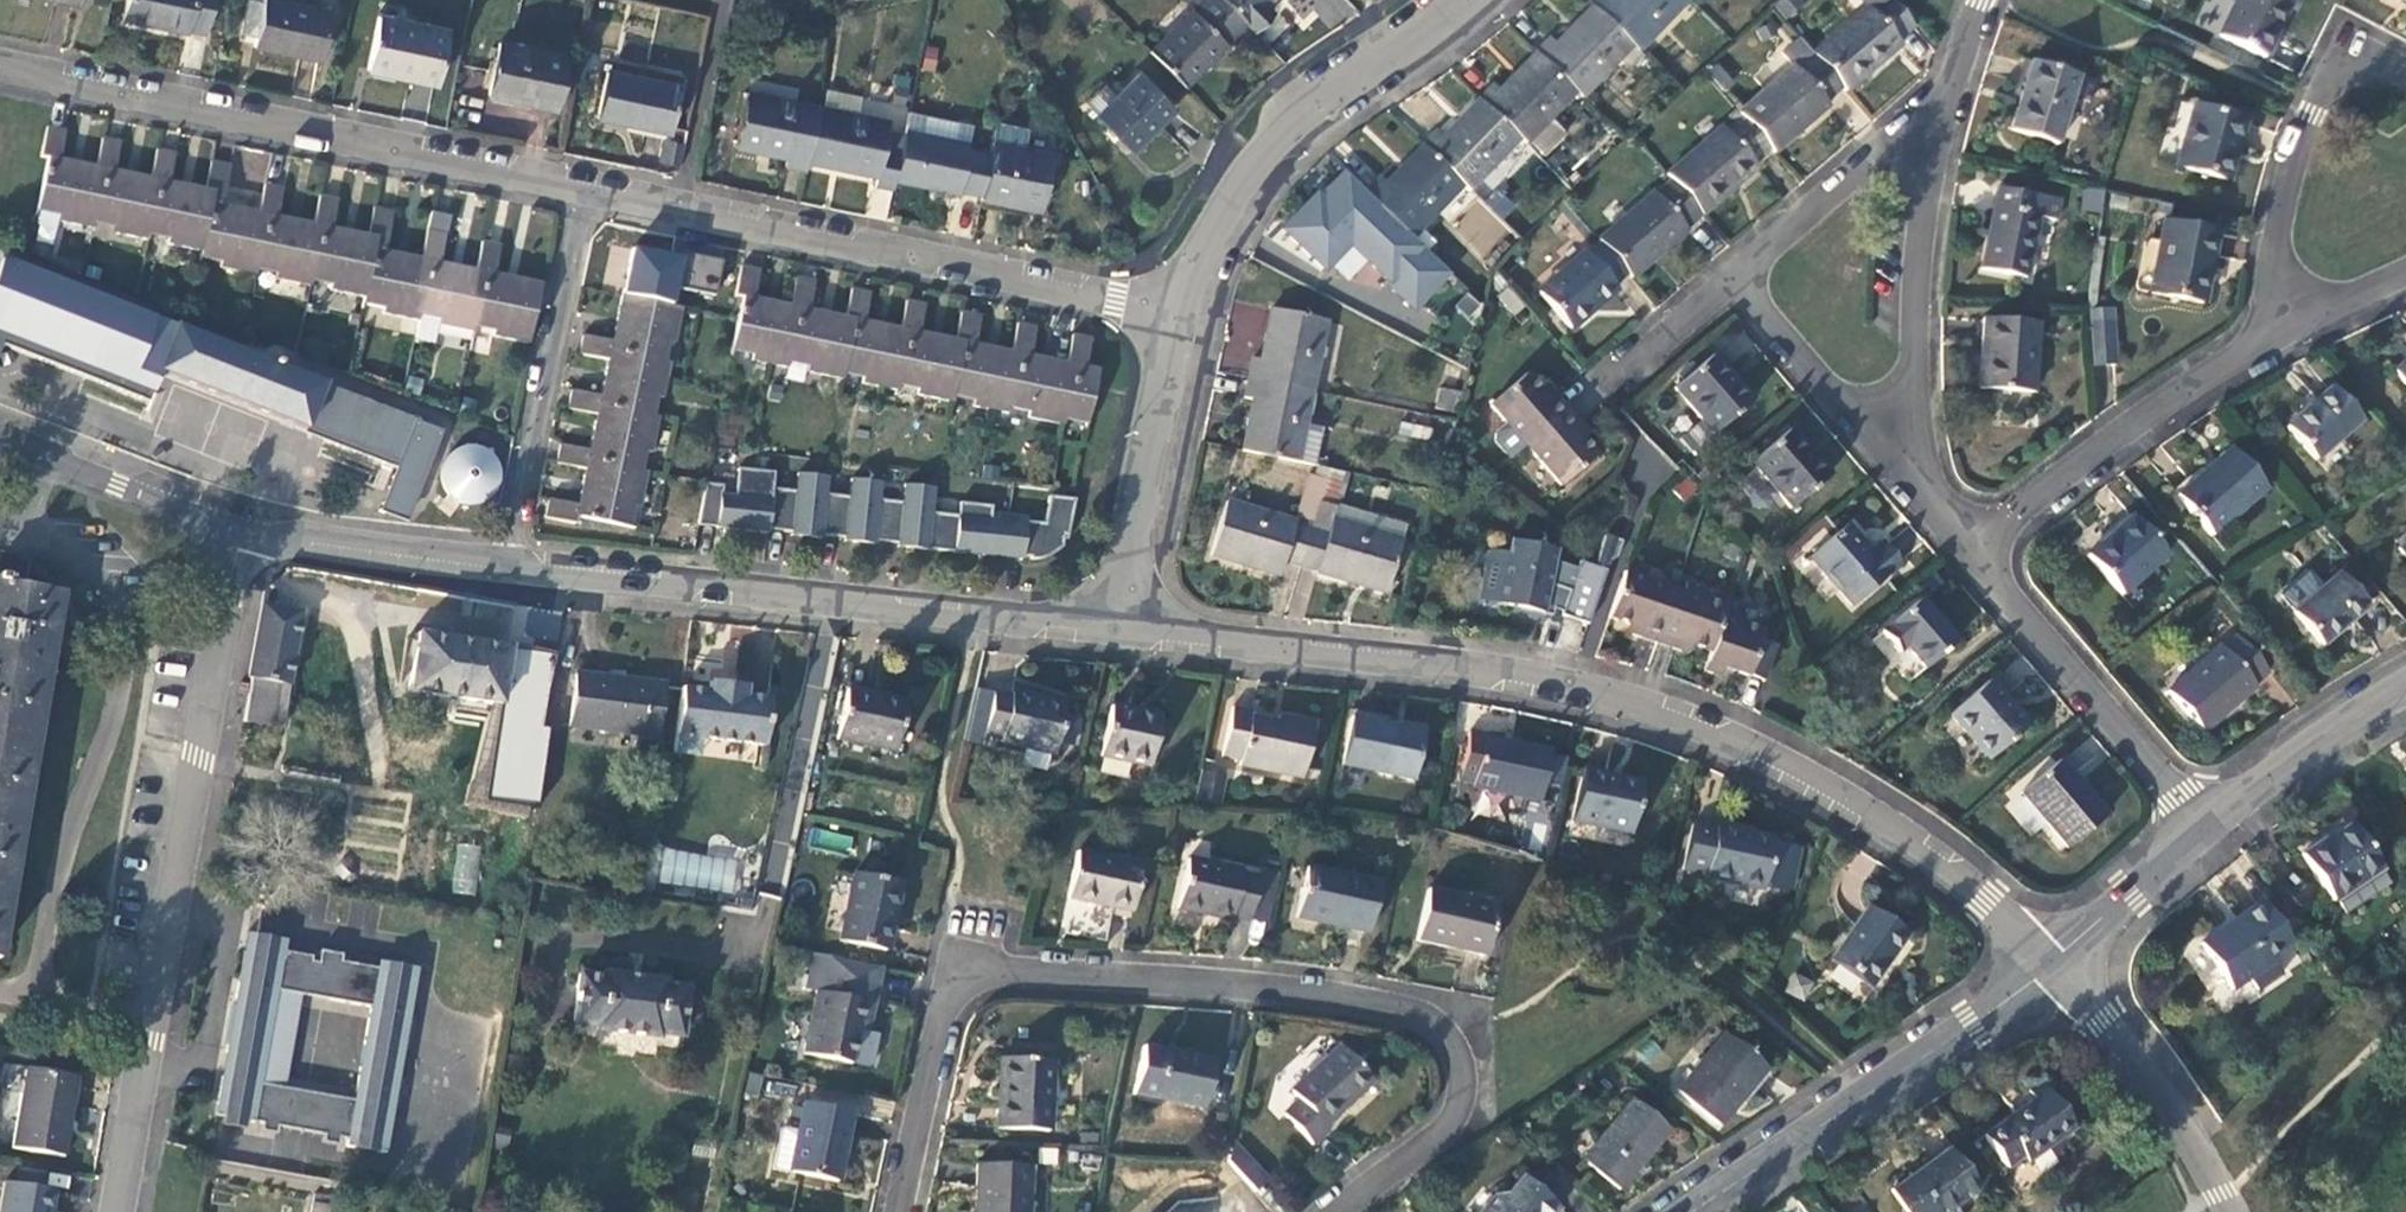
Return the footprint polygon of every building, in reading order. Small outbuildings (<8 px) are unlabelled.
[(132,22),(195,34),(195,31),(211,34),(218,0),(137,0),(132,22)] [(272,0),(269,0),(269,2),(259,0),(255,0),(248,34),(262,36),(260,48),(325,61),(335,13),(272,0)] [(1148,56),(1182,90),(1225,50),(1223,47),(1246,25),(1221,0),(1208,0),(1148,56)] [(1246,25),(1256,36),(1273,20),(1267,13),(1281,0),(1221,0),(1246,25)] [(1597,5),(1613,20),(1635,43),(1641,48),(1688,0),(1602,0),(1597,5)] [(1812,54),(1839,86),(1843,90),(1898,44),(1894,39),(1911,25),(1891,0),(1860,0),(1866,8),(1812,54)] [(2216,35),(2263,58),(2287,9),(2293,12),(2299,0),(2233,0),(2216,35)] [(1584,95),(1635,43),(1613,20),(1597,5),(1557,45),(1553,40),(1541,53),(1580,90),(1584,95)] [(450,33),(383,19),(372,72),(439,86),(450,33)] [(1791,65),(1736,113),(1740,117),(1766,147),(1770,152),(1825,105),(1821,101),(1839,86),(1812,54),(1796,34),(1778,49),(1791,65)] [(564,59),(502,46),(491,97),(554,110),(564,59)] [(1528,143),(1580,90),(1541,53),(1501,93),(1496,88),(1484,100),(1523,138),(1528,143)] [(2074,73),(2029,59),(2008,128),(2054,141),(2074,73)] [(680,90),(609,76),(599,121),(671,136),(680,90)] [(1131,154),(1171,112),(1138,80),(1118,100),(1101,84),(1082,103),(1098,119),(1096,121),(1131,154)] [(872,189),(891,193),(893,185),(899,157),(881,153),(885,132),(887,127),(859,121),(863,100),(828,93),(824,113),(814,110),(802,165),(874,181),(872,189)] [(782,170),(800,174),(802,165),(814,110),(750,97),(739,151),(784,160),(782,170)] [(1472,190),(1523,138),(1484,100),(1443,141),(1437,135),(1427,146),(1466,184),(1472,190)] [(2242,117),(2191,104),(2175,164),(2226,177),(2242,117)] [(1719,126),(1664,175),(1670,181),(1696,212),(1698,214),(1754,166),(1750,161),(1766,147),(1740,117),(1724,132),(1719,126)] [(971,131),(907,118),(904,136),(967,149),(971,131)] [(166,241),(200,248),(212,189),(205,188),(169,180),(175,151),(156,147),(150,176),(113,169),(119,140),(101,136),(95,165),(61,158),(67,129),(47,125),(42,155),(47,157),(37,208),(59,212),(58,219),(91,227),(93,217),(112,221),(111,229),(148,236),(149,229),(168,233),(166,241)] [(997,127),(990,161),(981,202),(1037,214),(1049,158),(1022,152),(1026,133),(997,127)] [(904,136),(885,132),(881,153),(899,157),(904,136)] [(967,149),(904,136),(899,157),(893,185),(956,199),(957,197),(981,202),(990,161),(965,156),(967,149)] [(1381,180),(1369,193),(1415,237),(1466,184),(1427,146),(1387,186),(1381,180)] [(329,288),(364,295),(375,235),(367,234),(332,227),(337,198),(319,194),(313,223),(277,215),(282,186),(266,183),(264,182),(258,211),(222,204),(230,163),(210,159),(205,188),(212,189),(200,248),(197,260),(200,261),(202,255),(221,259),(219,266),(254,273),(256,264),(275,268),(274,276),(309,283),(310,276),(331,280),(329,288)] [(1415,237),(1369,193),(1350,175),(1326,201),(1320,194),(1285,230),(1328,271),(1357,240),(1380,261),(1375,265),(1393,282),(1411,264),(1438,289),(1453,273),(1415,237)] [(1649,194),(1595,240),(1598,243),(1621,271),(1626,277),(1681,231),(1678,227),(1696,212),(1670,181),(1651,196),(1649,194)] [(1978,268),(2022,276),(2034,214),(2054,218),(2058,199),(1994,186),(1978,268)] [(2101,211),(2105,192),(2087,189),(2083,208),(2101,211)] [(436,323),(469,330),(470,323),(492,327),(490,335),(525,342),(537,281),(492,272),(498,244),(479,240),(474,269),(438,261),(444,233),(428,229),(425,229),(420,258),(384,250),(393,209),(372,205),(367,234),(375,235),(364,295),(363,299),(383,304),(381,311),(415,318),(416,311),(438,316),(436,323)] [(56,226),(58,219),(59,212),(37,208),(34,221),(56,226)] [(109,237),(111,229),(112,221),(93,217),(91,227),(90,233),(109,237)] [(2197,302),(2211,230),(2159,219),(2155,241),(2144,239),(2133,290),(2197,302)] [(1606,284),(1621,271),(1598,243),(1583,256),(1580,252),(1532,292),(1563,328),(1610,289),(1606,284)] [(427,471),(443,428),(2,256),(0,261),(0,329),(152,388),(159,369),(305,426),(306,424),(399,460),(408,436),(416,439),(407,463),(427,471)] [(957,310),(951,338),(915,331),(921,301),(902,298),(896,327),(860,320),(866,291),(847,286),(841,316),(804,309),(810,278),(793,275),(786,304),(751,298),(757,268),(739,264),(734,294),(740,295),(730,348),(749,352),(748,359),(767,363),(784,366),(786,360),(803,363),(802,370),(838,376),(839,369),(858,373),(856,381),(876,385),(894,388),(895,381),(914,385),(913,392),(948,399),(949,391),(971,395),(969,403),(987,407),(1005,410),(1006,403),(1024,407),(1023,414),(1058,421),(1059,415),(1081,419),(1091,368),(1080,366),(1086,337),(1068,333),(1062,362),(1025,355),(1031,326),(1011,321),(1006,350),(971,343),(977,314),(957,310)] [(1391,285),(1417,310),(1438,289),(1411,264),(1393,282),(1391,285)] [(1512,315),(1526,304),(1510,285),(1496,296),(1512,315)] [(1463,292),(1454,309),(1473,319),(1482,302),(1463,292)] [(572,388),(568,409),(595,415),(588,449),(560,443),(556,461),(583,467),(576,503),(549,497),(546,515),(573,521),(574,513),(626,524),(630,502),(637,503),(644,471),(637,469),(641,450),(648,452),(656,416),(648,414),(653,395),(660,396),(663,378),(667,361),(661,360),(665,343),(671,344),(678,306),(622,294),(612,340),(583,334),(580,351),(608,358),(600,394),(572,388)] [(2086,308),(2089,365),(2113,364),(2110,306),(2086,308)] [(2034,321),(1981,317),(1976,388),(2030,392),(2034,321)] [(1251,362),(1248,381),(1313,393),(1327,324),(1270,321),(1261,364),(1251,362)] [(152,388),(0,329),(0,344),(1,342),(147,400),(152,388)] [(1747,399),(1707,353),(1669,387),(1708,432),(1747,399)] [(2394,373),(2405,387),(2405,363),(2394,373)] [(1536,389),(1522,373),(1484,406),(1502,426),(1491,435),(1490,444),(1505,460),(1520,447),(1564,408),(1552,394),(1545,400),(1536,389)] [(1253,406),(1243,454),(1312,467),(1317,468),(1323,430),(1306,426),(1313,393),(1248,381),(1243,405),(1253,406)] [(1543,383),(1536,389),(1545,400),(1552,394),(1543,383)] [(2360,420),(2331,387),(2286,428),(2315,461),(2360,420)] [(1444,394),(1440,416),(1456,418),(1463,398),(1444,394)] [(1570,415),(1564,408),(1520,447),(1539,468),(1554,485),(1571,471),(1592,452),(1578,437),(1570,427),(1576,422),(1570,415)] [(1401,421),(1398,433),(1429,439),(1432,427),(1401,421)] [(1585,431),(1576,422),(1570,427),(1578,437),(1585,431)] [(408,520),(427,471),(407,463),(416,439),(408,436),(399,460),(306,424),(305,426),(304,430),(396,466),(380,509),(408,520)] [(1824,474),(1785,429),(1748,461),(1787,506),(1824,474)] [(491,498),(498,491),(502,482),(503,472),(501,462),(496,453),(489,446),(479,442),(469,441),(459,443),(450,448),(442,457),(439,468),(439,479),(443,489),(450,498),(460,504),(471,505),(482,503),(491,498)] [(2262,489),(2227,450),(2173,497),(2207,537),(2262,489)] [(1065,537),(1073,497),(1049,495),(1043,522),(1026,520),(1026,515),(991,512),(992,504),(959,501),(958,514),(931,511),(933,486),(904,483),(902,498),(878,496),(880,480),(850,477),(849,493),(825,490),(827,475),(797,471),(795,489),(771,486),(773,471),(737,467),(734,494),(720,492),(721,484),(704,482),(695,524),(765,531),(765,528),(798,531),(797,534),(818,537),(819,533),(851,537),(851,540),(872,542),(872,539),(904,542),(904,545),(1018,555),(1020,557),(1021,553),(1029,554),(1029,557),(1035,556),(1050,552),(1060,544),(1061,536),(1065,537)] [(1312,467),(1309,475),(1326,480),(1329,470),(1317,468),(1312,467)] [(1284,560),(1301,565),(1311,530),(1326,480),(1309,475),(1296,523),(1226,503),(1211,557),(1279,577),(1284,560)] [(1689,475),(1671,486),(1680,502),(1699,490),(1689,475)] [(1328,535),(1311,530),(1301,565),(1318,570),(1317,573),(1384,592),(1403,524),(1337,505),(1328,535)] [(2161,553),(2127,515),(2081,555),(2115,594),(2161,553)] [(1849,607),(1894,568),(1876,547),(1867,555),(1843,527),(1807,558),(1849,607)] [(1575,567),(1551,557),(1554,545),(1508,537),(1506,550),(1488,547),(1478,598),(1550,611),(1552,606),(1560,609),(1558,612),(1586,621),(1605,562),(1615,555),(1620,538),(1603,533),(1593,565),(1578,560),(1575,567)] [(2395,553),(2405,565),(2405,543),(2395,553)] [(57,591),(15,584),(20,555),(0,552),(0,922),(57,591)] [(1639,637),(1655,642),(1672,588),(1622,571),(1607,616),(1628,624),(1642,629),(1639,637)] [(2276,600),(2318,647),(2364,607),(2335,574),(2317,590),(2304,575),(2276,600)] [(1681,590),(1672,588),(1655,642),(1671,647),(1674,639),(1689,644),(1709,650),(1723,607),(1701,600),(1696,592),(1699,585),(1684,580),(1681,590)] [(1952,640),(1915,598),(1875,633),(1912,675),(1952,640)] [(1762,628),(1759,627),(1740,621),(1734,616),(1736,611),(1723,607),(1709,650),(1705,660),(1720,665),(1762,679),(1768,661),(1774,643),(1758,638),(1762,628)] [(298,618),(259,611),(241,724),(271,729),(278,688),(287,689),(298,618)] [(1625,632),(1639,637),(1642,629),(1628,624),(1625,632)] [(509,650),(417,637),(409,692),(501,705),(509,650)] [(1686,652),(1689,644),(1674,639),(1671,647),(1686,652)] [(2164,693),(2198,734),(2251,688),(2248,684),(2262,673),(2233,639),(2219,650),(2217,648),(2164,693)] [(556,656),(509,650),(501,705),(506,706),(490,798),(540,804),(549,728),(544,726),(556,656)] [(1717,675),(1720,665),(1705,660),(1702,670),(1717,675)] [(607,679),(575,675),(569,726),(655,736),(661,686),(623,681),(623,677),(607,675),(607,679)] [(2024,728),(1985,682),(1946,716),(1985,762),(2024,728)] [(673,735),(696,738),(761,746),(768,700),(744,697),(745,690),(706,685),(704,693),(680,689),(673,735)] [(906,701),(848,689),(838,738),(896,750),(906,701)] [(991,699),(973,695),(968,720),(985,724),(991,699)] [(963,744),(979,748),(981,739),(998,743),(998,745),(1052,756),(1062,708),(1008,697),(1008,699),(991,696),(991,699),(985,724),(968,720),(963,744)] [(1300,775),(1311,721),(1276,714),(1276,717),(1250,712),(1251,708),(1231,704),(1221,754),(1240,758),(1239,763),(1300,775)] [(1157,716),(1107,706),(1097,755),(1148,765),(1157,716)] [(1410,727),(1352,715),(1342,764),(1400,776),(1410,727)] [(1538,799),(1548,749),(1482,734),(1483,729),(1467,726),(1457,779),(1470,782),(1470,786),(1538,799)] [(2105,816),(2057,761),(2018,795),(2066,849),(2105,816)] [(1221,778),(1199,774),(1193,804),(1216,805),(1221,778)] [(1662,791),(1595,775),(1583,826),(1650,842),(1662,791)] [(1712,827),(1688,822),(1679,867),(1704,872),(1703,874),(1761,885),(1761,882),(1782,886),(1790,843),(1770,839),(1770,835),(1713,824),(1712,827)] [(2378,868),(2348,826),(2316,849),(2313,845),(2297,857),(2328,902),(2332,900),(2343,915),(2385,886),(2374,871),(2378,868)] [(816,829),(814,843),(848,849),(851,835),(816,829)] [(452,893),(476,895),(480,845),(456,843),(452,893)] [(1138,856),(1075,843),(1063,902),(1126,915),(1138,856)] [(662,851),(659,884),(733,890),(736,857),(662,851)] [(1189,858),(1179,908),(1231,919),(1232,915),(1249,919),(1258,877),(1241,874),(1242,869),(1189,858)] [(1379,881),(1306,866),(1296,916),(1368,931),(1379,881)] [(885,946),(900,880),(854,869),(839,936),(885,946)] [(1249,919),(1266,922),(1275,881),(1258,877),(1249,919)] [(1492,903),(1425,889),(1414,939),(1481,953),(1492,903)] [(2257,903),(2195,946),(2227,992),(2251,976),(2260,990),(2279,977),(2265,957),(2283,944),(2257,903)] [(1905,931),(1867,904),(1830,958),(1867,986),(1905,931)] [(284,950),(283,956),(275,954),(276,948),(252,944),(251,950),(243,949),(238,978),(241,978),(240,980),(237,980),(225,1050),(232,1051),(227,1076),(220,1074),(213,1113),(221,1114),(220,1121),(243,1126),(244,1119),(260,1121),(259,1128),(275,1131),(276,1124),(322,1133),(320,1140),(337,1143),(338,1135),(346,1137),(345,1144),(353,1145),(354,1139),(377,1143),(376,1150),(384,1151),(392,1105),(389,1104),(391,1093),(394,1093),(396,1080),(390,1079),(391,1072),(398,1073),(403,1045),(396,1044),(398,1037),(404,1038),(407,1023),(403,1022),(405,1011),(409,1012),(416,973),(409,972),(410,965),(386,961),(384,968),(341,960),(342,953),(318,949),(316,960),(309,959),(310,954),(284,950)] [(865,1029),(877,965),(829,954),(822,989),(817,988),(804,1051),(866,1064),(872,1061),(878,1031),(865,1029)] [(595,1027),(594,1031),(659,1039),(659,1034),(682,1037),(687,984),(663,982),(663,978),(602,971),(601,974),(579,972),(573,1025),(595,1027)] [(1804,1000),(1812,982),(1793,974),(1785,992),(1804,1000)] [(300,993),(276,989),(259,1083),(283,1087),(300,993)] [(1763,1068),(1720,1034),(1676,1090),(1718,1124),(1763,1068)] [(1376,1077),(1344,1042),(1293,1089),(1301,1098),(1285,1113),(1312,1143),(1329,1128),(1325,1123),(1376,1077)] [(1213,1061),(1145,1046),(1134,1095),(1202,1109),(1213,1061)] [(1052,1058),(1001,1056),(997,1127),(1048,1129),(1052,1058)] [(74,1079),(25,1070),(12,1147),(61,1156),(74,1079)] [(2071,1124),(2037,1078),(2025,1088),(2030,1096),(1981,1133),(2005,1164),(2021,1152),(2026,1158),(2071,1124)] [(1669,1128),(1631,1097),(1582,1157),(1620,1188),(1669,1128)] [(836,1183),(851,1113),(805,1103),(798,1133),(783,1129),(774,1169),(836,1183)] [(1239,1143),(1224,1157),(1254,1189),(1270,1175),(1239,1143)] [(1946,1145),(1888,1187),(1907,1211),(1955,1211),(1950,1206),(1976,1186),(1946,1145)] [(976,1163),(975,1211),(1028,1211),(1029,1165),(976,1163)] [(1524,1173),(1509,1191),(1493,1192),(1477,1211),(1554,1211),(1561,1204),(1524,1173)] [(6,1185),(2,1211),(51,1211),(55,1194),(6,1185)]
